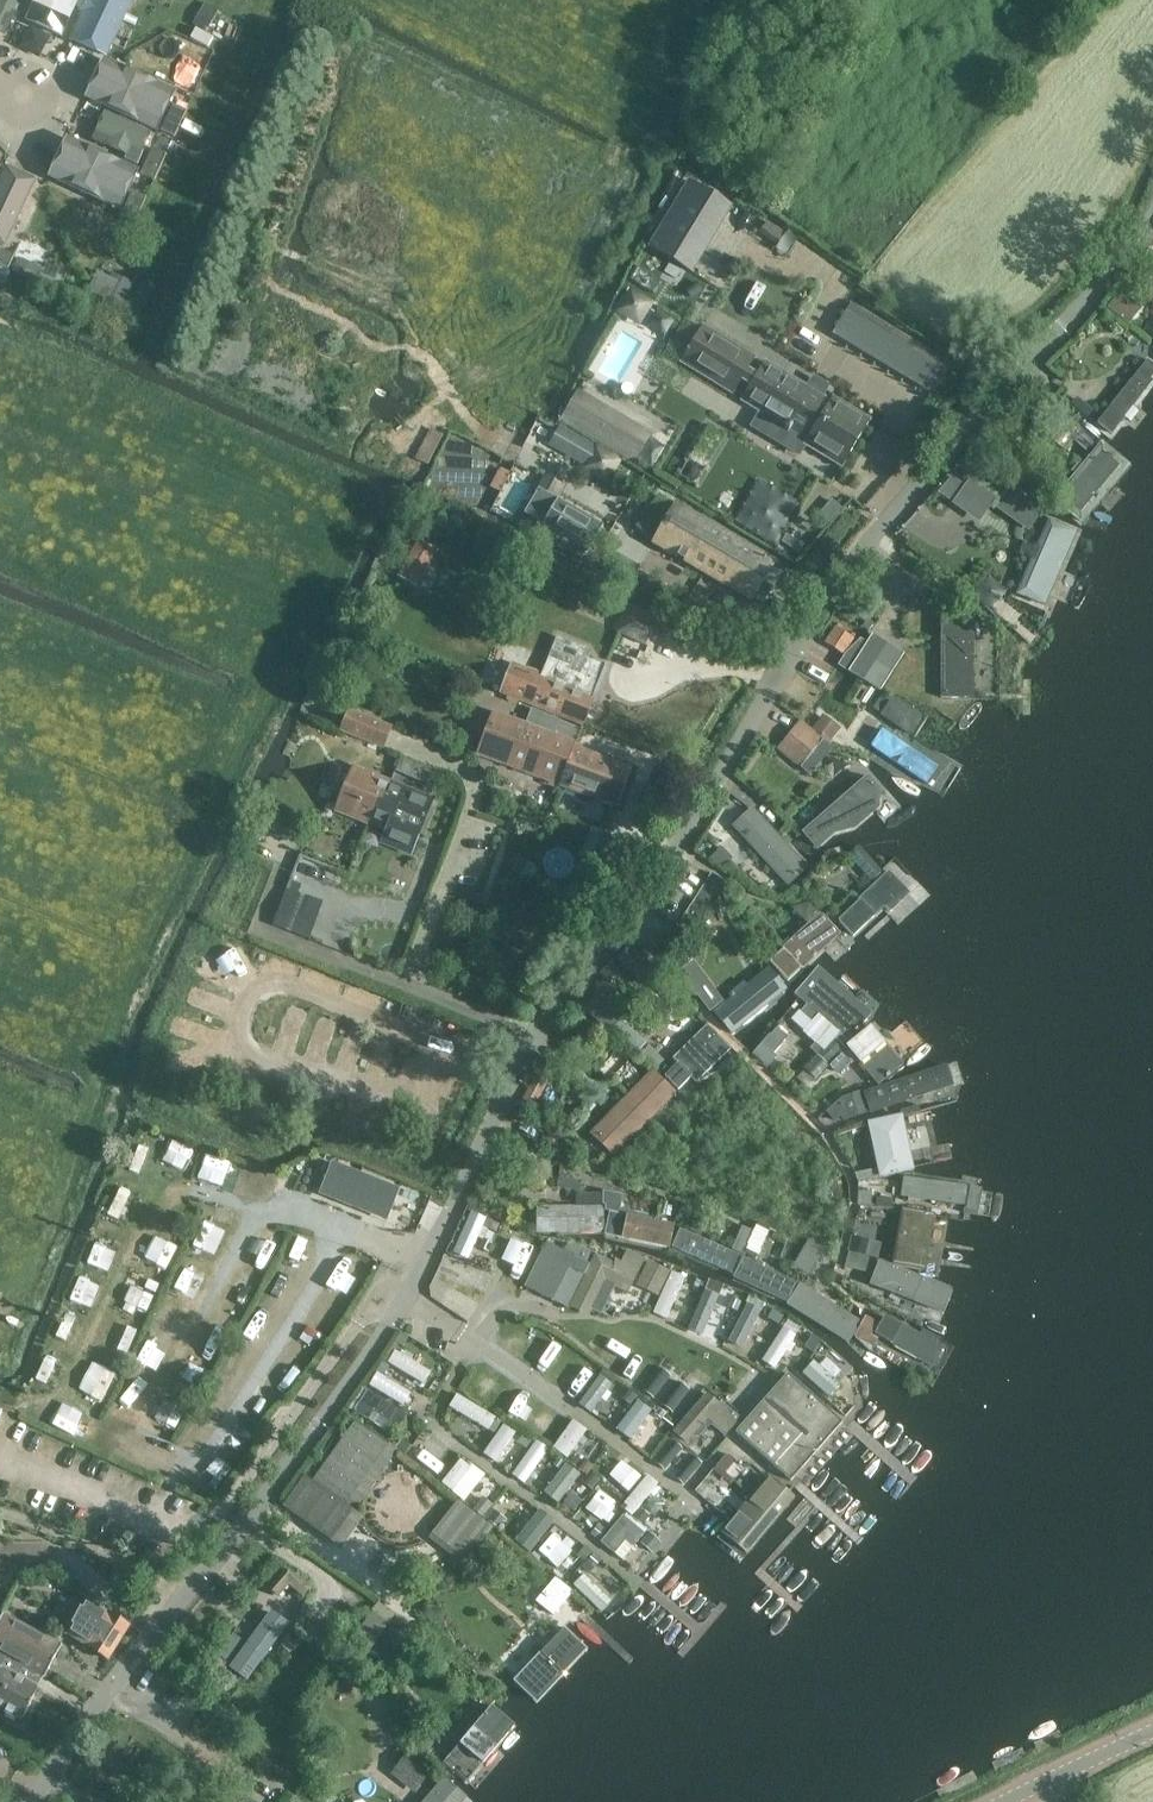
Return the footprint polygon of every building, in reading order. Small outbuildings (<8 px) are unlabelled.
[(3,31),(17,0),(0,0),(0,30),(3,31)] [(22,14),(60,32),(75,0),(29,0),(22,14)] [(132,0),(84,0),(68,35),(108,53),(132,0)] [(207,1),(196,23),(212,30),(223,8),(207,1)] [(107,55),(88,96),(157,128),(176,87),(107,55)] [(173,105),(161,131),(175,137),(187,111),(173,105)] [(154,133),(102,109),(91,132),(112,141),(107,150),(124,159),(129,149),(144,156),(154,133)] [(68,141),(48,183),(116,215),(136,172),(68,141)] [(153,148),(141,174),(154,180),(167,154),(153,148)] [(8,246),(39,179),(5,163),(0,173),(0,242),(8,246)] [(690,182),(650,247),(691,271),(730,206),(690,182)] [(133,191),(121,217),(135,223),(147,197),(133,191)] [(8,269),(14,256),(0,249),(0,266),(8,269)] [(16,258),(10,270),(32,281),(38,269),(16,258)] [(130,286),(112,277),(101,300),(119,309),(130,286)] [(613,313),(643,330),(659,301),(629,285),(613,313)] [(1120,290),(1110,303),(1116,308),(1121,308),(1127,300),(1126,295),(1120,290)] [(852,300),(832,335),(935,393),(954,359),(852,300)] [(681,362),(732,393),(755,357),(703,326),(681,362)] [(1100,424),(1111,433),(1152,380),(1149,378),(1152,372),(1152,364),(1147,359),(1098,422),(1100,424)] [(805,444),(841,467),(869,419),(833,397),(831,401),(766,362),(742,401),(807,440),(805,444)] [(649,432),(577,391),(560,419),(632,461),(649,432)] [(1075,401),(1065,412),(1080,425),(1090,414),(1075,401)] [(1061,411),(1057,415),(1062,427),(1051,436),(1063,447),(1073,437),(1088,450),(1095,442),(1061,411)] [(992,425),(977,444),(985,451),(1000,432),(992,425)] [(621,459),(595,444),(581,468),(607,483),(621,459)] [(1101,445),(1055,500),(1080,521),(1126,467),(1101,445)] [(509,472),(499,467),(490,487),(499,491),(509,472)] [(1033,481),(1020,470),(1014,477),(1027,488),(1033,481)] [(952,502),(964,485),(952,476),(937,492),(952,502)] [(1040,501),(1020,485),(1010,497),(1018,503),(1013,512),(1024,521),(1028,517),(1034,521),(1041,512),(1035,507),(1040,501)] [(529,516),(543,524),(558,499),(538,487),(523,513),(529,516)] [(588,551),(604,525),(558,498),(558,499),(543,524),(529,516),(525,523),(522,527),(562,551),(569,540),(576,545),(585,549),(588,551)] [(676,505),(654,542),(751,599),(773,561),(676,505)] [(1077,533),(1050,521),(1019,594),(1045,605),(1077,533)] [(416,584),(437,549),(418,538),(398,573),(416,584)] [(611,551),(605,561),(602,566),(629,583),(632,577),(638,567),(611,551)] [(652,647),(664,621),(624,604),(624,605),(613,629),(652,647)] [(973,610),(941,610),(940,638),(943,638),(942,647),(941,647),(941,697),(965,697),(973,689),(973,610)] [(980,620),(980,631),(993,631),(993,620),(980,620)] [(836,626),(828,642),(846,652),(854,635),(836,626)] [(869,671),(886,643),(872,634),(848,671),(873,686),(879,677),(869,671)] [(514,666),(504,693),(583,725),(595,697),(594,697),(603,670),(576,659),(579,653),(557,644),(543,677),(514,666)] [(855,695),(874,705),(882,691),(863,681),(855,695)] [(881,714),(889,702),(881,696),(873,708),(881,714)] [(896,701),(892,698),(889,702),(881,714),(909,733),(920,717),(912,712),(915,707),(905,700),(896,701)] [(535,711),(530,724),(496,712),(480,757),(559,786),(576,742),(562,737),(567,724),(535,711)] [(347,713),(339,732),(383,750),(391,731),(347,713)] [(821,719),(813,730),(828,741),(836,731),(821,719)] [(813,777),(834,750),(828,745),(802,725),(781,752),(813,777)] [(939,769),(883,730),(872,746),(928,785),(939,769)] [(576,742),(559,786),(616,807),(630,766),(582,749),(583,745),(576,742)] [(401,758),(395,772),(426,784),(431,770),(401,758)] [(351,765),(334,806),(369,821),(374,810),(377,802),(379,803),(381,803),(384,795),(390,781),(351,765)] [(879,792),(868,778),(804,832),(817,847),(833,833),(854,828),(878,807),(875,803),(876,795),(879,792)] [(374,810),(369,821),(382,826),(391,830),(386,843),(398,848),(413,854),(416,847),(418,841),(419,841),(420,841),(421,837),(429,819),(437,800),(422,794),(400,785),(390,781),(384,795),(381,803),(379,803),(377,802),(374,810)] [(752,809),(734,826),(788,885),(807,868),(752,809)] [(602,834),(588,862),(608,871),(621,843),(602,834)] [(731,858),(720,847),(709,859),(721,867),(731,858)] [(858,847),(849,856),(872,879),(881,871),(858,847)] [(888,871),(839,920),(854,935),(874,915),(879,921),(908,892),(888,871)] [(306,936),(319,903),(284,889),(271,922),(306,936)] [(809,904),(794,908),(806,921),(816,912),(809,904)] [(820,914),(770,962),(788,981),(839,933),(820,914)] [(656,971),(630,942),(616,955),(642,984),(656,971)] [(677,956),(676,968),(691,969),(692,957),(677,956)] [(731,998),(713,1012),(731,1034),(786,987),(768,966),(746,984),(744,981),(728,994),(731,998)] [(870,1014),(818,968),(796,994),(848,1040),(870,1014)] [(701,975),(690,984),(709,1010),(720,1002),(701,975)] [(677,1063),(664,1076),(677,1090),(691,1076),(696,1081),(730,1048),(706,1025),(672,1058),(677,1063)] [(871,1027),(847,1047),(878,1084),(902,1064),(871,1027)] [(818,1056),(827,1065),(828,1064),(841,1051),(844,1048),(835,1039),(818,1056)] [(762,1044),(755,1051),(770,1064),(776,1056),(762,1044)] [(850,1061),(841,1051),(828,1064),(837,1074),(850,1061)] [(818,1056),(805,1069),(814,1079),(827,1065),(818,1056)] [(533,1107),(555,1065),(542,1057),(519,1100),(533,1107)] [(946,1065),(865,1092),(871,1112),(953,1084),(946,1065)] [(652,1071),(592,1133),(614,1154),(674,1092),(652,1071)] [(866,1112),(859,1092),(843,1097),(826,1111),(834,1120),(841,1115),(843,1120),(866,1112)] [(899,1115),(871,1122),(883,1177),(912,1170),(899,1115)] [(580,1182),(561,1160),(556,1188),(578,1192),(580,1182)] [(397,1191),(332,1165),(320,1193),(360,1209),(361,1207),(387,1216),(397,1191)] [(868,1167),(853,1169),(857,1181),(870,1179),(868,1167)] [(968,1187),(904,1177),(901,1196),(965,1205),(968,1187)] [(602,1191),(602,1204),(605,1205),(605,1209),(614,1212),(617,1194),(602,1191)] [(871,1191),(858,1191),(857,1207),(869,1208),(871,1191)] [(591,1194),(591,1204),(601,1204),(601,1194),(591,1194)] [(892,1198),(880,1197),(878,1197),(877,1207),(891,1208),(892,1198)] [(600,1208),(538,1208),(538,1230),(600,1230),(600,1208)] [(932,1214),(908,1209),(897,1266),(921,1270),(932,1214)] [(468,1257),(486,1217),(471,1211),(453,1250),(468,1257)] [(622,1236),(626,1218),(609,1214),(605,1232),(622,1236)] [(672,1227),(628,1218),(624,1237),(668,1246),(672,1227)] [(741,1255),(680,1228),(672,1245),(734,1272),(741,1255)] [(751,1232),(742,1228),(734,1247),(743,1251),(751,1232)] [(758,1235),(751,1232),(743,1251),(750,1254),(758,1235)] [(852,1237),(849,1250),(866,1254),(869,1241),(852,1237)] [(808,1274),(823,1249),(808,1240),(794,1265),(808,1274)] [(566,1245),(563,1251),(559,1249),(538,1294),(568,1309),(572,1301),(591,1310),(605,1282),(628,1294),(638,1272),(637,1271),(641,1262),(627,1255),(623,1264),(615,1260),(612,1264),(595,1255),(593,1258),(566,1245)] [(848,1254),(844,1268),(854,1270),(857,1257),(848,1254)] [(796,1284),(743,1258),(735,1275),(787,1301),(796,1284)] [(669,1271),(647,1261),(635,1285),(658,1296),(669,1271)] [(950,1289),(879,1262),(871,1284),(941,1311),(950,1289)] [(705,1331),(724,1282),(709,1276),(690,1325),(705,1331)] [(860,1323),(799,1284),(787,1303),(848,1342),(860,1323)] [(743,1299),(733,1294),(726,1309),(737,1314),(743,1299)] [(782,1318),(773,1313),(765,1327),(775,1332),(782,1318)] [(866,1315),(854,1336),(871,1352),(878,1339),(871,1335),(878,1323),(866,1315)] [(919,1335),(885,1317),(876,1334),(933,1365),(942,1348),(934,1344),(937,1337),(923,1329),(919,1335)] [(782,1324),(763,1359),(779,1367),(798,1332),(782,1324)] [(408,1338),(400,1333),(394,1342),(402,1347),(408,1338)] [(813,1352),(820,1343),(812,1337),(805,1346),(813,1352)] [(829,1350),(822,1344),(815,1352),(822,1358),(829,1350)] [(398,1346),(389,1359),(424,1383),(433,1370),(398,1346)] [(659,1373),(638,1357),(624,1377),(644,1393),(659,1373)] [(815,1361),(809,1367),(804,1371),(829,1393),(839,1382),(815,1361)] [(407,1404),(414,1390),(377,1369),(370,1383),(407,1404)] [(594,1410),(614,1381),(601,1372),(580,1400),(594,1410)] [(737,1432),(771,1461),(795,1481),(845,1421),(787,1373),(737,1432)] [(709,1384),(713,1390),(721,1390),(725,1384),(721,1377),(713,1377),(709,1384)] [(686,1394),(666,1378),(652,1398),(671,1414),(686,1394)] [(355,1408),(397,1430),(408,1409),(365,1387),(355,1408)] [(450,1405),(495,1431),(502,1417),(457,1391),(450,1405)] [(738,1417),(705,1392),(672,1432),(685,1442),(705,1417),(724,1435),(738,1417)] [(631,1436),(653,1408),(639,1397),(617,1425),(631,1436)] [(353,1505),(393,1447),(355,1421),(313,1477),(309,1475),(306,1478),(286,1505),(314,1526),(337,1494),(353,1505)] [(504,1421),(484,1450),(498,1459),(518,1430),(504,1421)] [(517,1442),(526,1448),(532,1439),(523,1433),(517,1442)] [(526,1480),(550,1446),(537,1437),(513,1471),(526,1480)] [(402,1439),(396,1446),(405,1453),(411,1445),(402,1439)] [(702,1460),(687,1448),(669,1469),(685,1482),(702,1460)] [(570,1460),(577,1465),(576,1466),(587,1474),(594,1465),(583,1457),(582,1459),(575,1454),(570,1460)] [(443,1479),(465,1497),(485,1473),(462,1455),(443,1479)] [(553,1464),(560,1469),(565,1462),(558,1457),(553,1464)] [(629,1490),(642,1474),(622,1458),(609,1474),(629,1490)] [(599,1480),(589,1472),(583,1481),(593,1488),(599,1480)] [(769,1478),(722,1533),(745,1552),(792,1498),(769,1478)] [(492,1504),(482,1496),(471,1510),(482,1518),(492,1504)] [(459,1499),(432,1533),(467,1560),(492,1527),(471,1510),(459,1499)] [(622,1510),(613,1504),(607,1512),(616,1518),(622,1510)] [(516,1537),(531,1549),(556,1519),(541,1506),(516,1537)] [(505,1518),(491,1507),(484,1517),(497,1527),(505,1518)] [(650,1514),(641,1507),(633,1516),(642,1524),(650,1514)] [(660,1541),(659,1540),(649,1532),(640,1542),(650,1551),(651,1552),(660,1541)] [(561,1558),(569,1549),(555,1535),(546,1544),(561,1558)] [(601,1560),(593,1553),(586,1561),(594,1568),(601,1560)] [(587,1570),(574,1582),(603,1610),(615,1597),(587,1570)] [(288,1571),(272,1589),(278,1595),(286,1585),(299,1597),(307,1589),(288,1571)] [(555,1577),(535,1601),(553,1615),(573,1591),(555,1577)] [(72,1627),(67,1635),(108,1661),(131,1625),(86,1599),(83,1605),(73,1599),(61,1622),(72,1627)] [(272,1611),(230,1667),(248,1682),(291,1624),(272,1611)] [(372,1611),(363,1623),(350,1641),(368,1654),(390,1625),(372,1611)] [(0,1618),(0,1655),(44,1678),(62,1644),(3,1613),(0,1618)] [(408,1634),(394,1623),(388,1630),(402,1642),(408,1634)] [(590,1644),(568,1624),(518,1677),(540,1698),(590,1644)] [(227,1631),(214,1650),(225,1658),(239,1639),(227,1631)] [(299,1643),(288,1634),(282,1642),(293,1651),(299,1643)] [(39,1686),(44,1678),(0,1655),(0,1667),(0,1668),(0,1711),(21,1721),(39,1686)] [(491,1707),(444,1762),(466,1781),(513,1726),(491,1707)] [(433,1769),(409,1749),(394,1767),(419,1787),(433,1769)] [(329,1779),(337,1769),(322,1757),(314,1767),(329,1779)] [(420,1801),(458,1801),(464,1795),(442,1776),(420,1801)]
